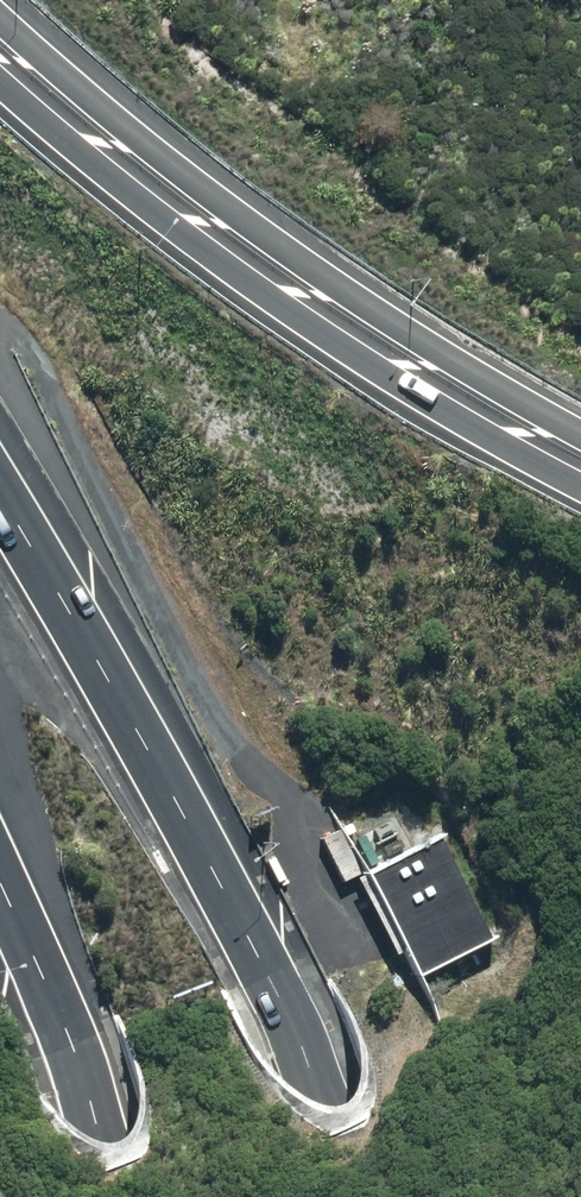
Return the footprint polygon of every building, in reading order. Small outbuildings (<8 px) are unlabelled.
[(364,876),(417,981),(488,945),(435,840),(364,876)]
